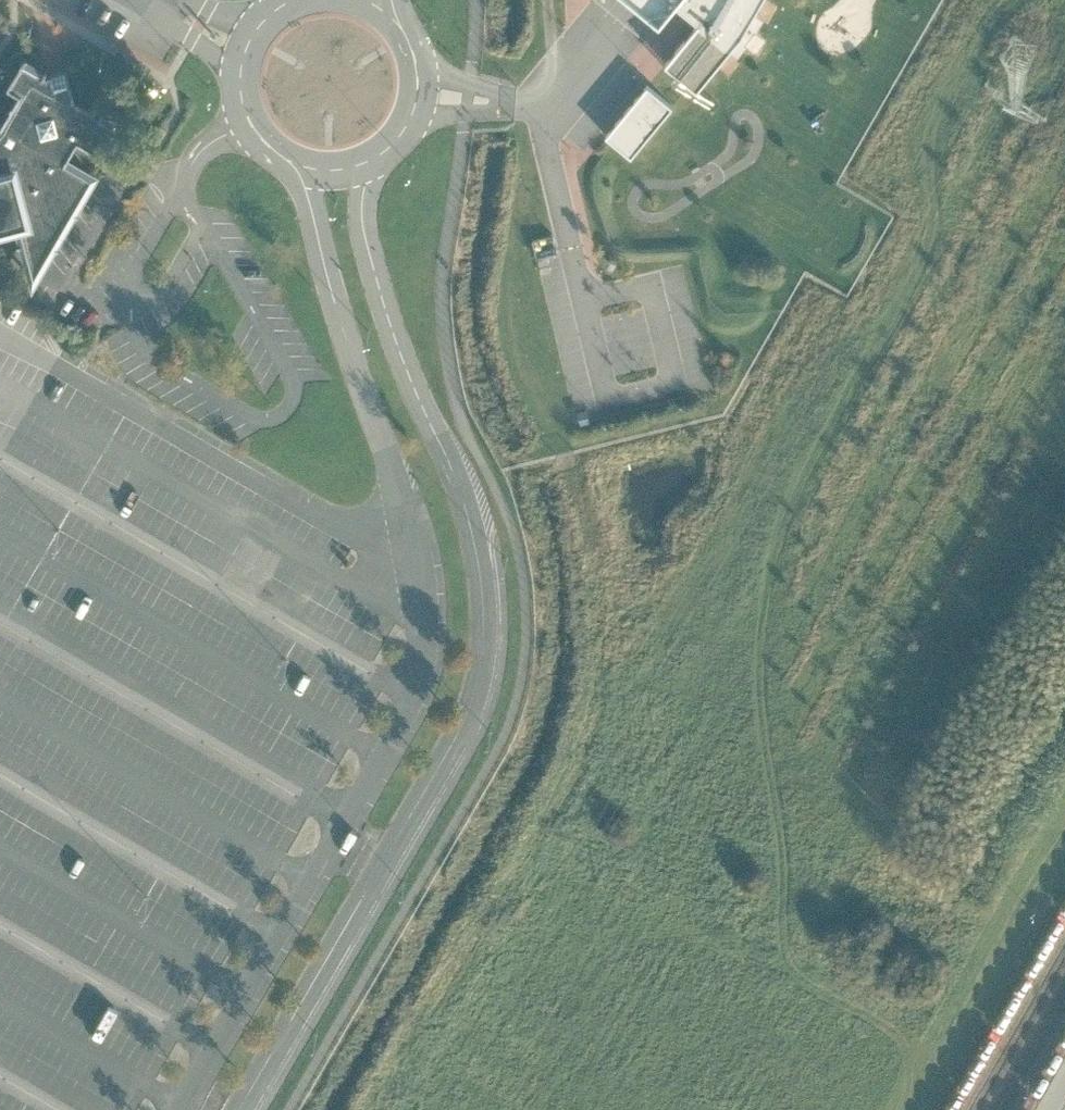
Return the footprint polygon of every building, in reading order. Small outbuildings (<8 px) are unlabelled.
[(663,20),(676,4),(700,24),(669,63),(694,84),(700,88),(741,35),(761,0),(637,0),(663,20)] [(15,229),(31,289),(99,172),(68,153),(78,136),(99,148),(119,113),(103,104),(100,109),(73,93),(69,66),(58,68),(46,70),(49,65),(25,52),(8,82),(20,89),(5,115),(0,112),(0,233),(15,229)] [(650,85),(607,135),(614,141),(632,156),(675,106),(650,85)]
